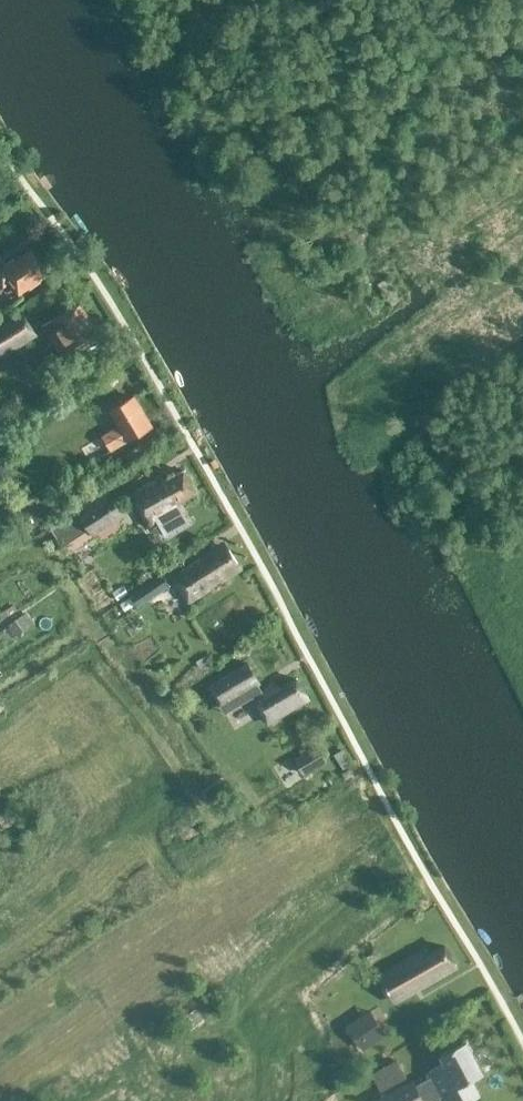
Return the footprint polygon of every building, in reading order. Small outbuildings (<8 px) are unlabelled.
[(4,289),(12,284),(19,295),(47,275),(31,252),(16,262),(14,260),(0,270),(0,284),(4,289)] [(80,303),(43,327),(63,357),(100,333),(80,303)] [(2,358),(36,336),(22,314),(0,328),(0,354),(2,358)] [(398,332),(384,339),(390,351),(404,344),(398,332)] [(102,438),(110,452),(152,426),(135,398),(111,412),(120,427),(102,438)] [(161,478),(132,496),(150,526),(179,508),(177,504),(197,492),(184,471),(165,483),(161,478)] [(95,538),(92,535),(123,515),(108,493),(50,532),(67,557),(95,538)] [(171,578),(187,603),(241,569),(228,548),(208,561),(205,556),(171,578)] [(162,573),(139,588),(149,603),(172,587),(162,573)] [(121,585),(109,592),(121,614),(134,607),(121,585)] [(27,612),(0,632),(0,652),(15,641),(14,638),(17,635),(19,637),(27,631),(25,629),(34,623),(27,612)] [(246,691),(265,721),(267,724),(269,722),(308,698),(296,679),(280,689),(276,683),(264,691),(246,663),(206,689),(218,709),(246,691)] [(319,744),(295,759),(304,775),(328,760),(319,744)] [(385,980),(396,1000),(457,967),(446,947),(385,980)] [(387,1034),(370,1009),(346,1025),(362,1050),(387,1034)] [(468,1041),(442,1055),(447,1065),(429,1074),(431,1078),(416,1086),(414,1082),(386,1097),(388,1100),(433,1100),(441,1097),(443,1100),(472,1100),(481,1096),(473,1080),(485,1074),(468,1041)] [(407,1077),(398,1059),(372,1073),(381,1091),(407,1077)]
